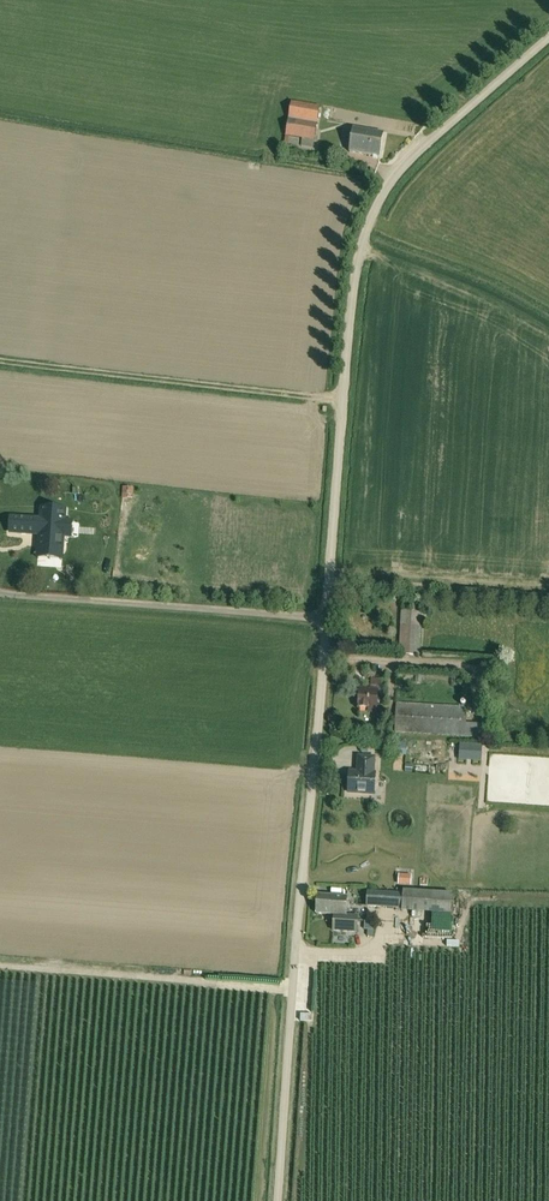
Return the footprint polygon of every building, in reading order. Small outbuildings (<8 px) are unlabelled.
[(314,142),(315,142),(321,107),(292,102),(286,137),(301,140),(301,145),(313,147),(314,142)] [(379,158),(384,134),(353,129),(349,153),(379,158)] [(66,509),(41,507),(41,519),(11,516),(9,535),(40,536),(38,559),(63,560),(64,538),(72,538),(73,521),(66,520),(66,509)] [(447,604),(458,604),(458,592),(448,592),(447,604)] [(510,613),(521,612),(521,600),(509,600),(510,613)] [(531,600),(530,613),(542,614),(543,601),(531,600)] [(400,655),(420,656),(421,613),(402,613),(400,655)] [(382,687),(382,678),(372,677),(372,686),(382,687)] [(378,713),(378,691),(360,691),(359,709),(370,709),(370,713),(378,713)] [(467,707),(397,702),(394,733),(486,738),(487,726),(467,724),(467,707)] [(405,753),(405,740),(391,740),(391,753),(405,753)] [(471,757),(483,758),(483,749),(472,749),(471,757)] [(361,773),(351,773),(350,793),(375,794),(377,774),(375,774),(376,758),(361,757),(360,768),(361,769),(361,773)] [(452,894),(404,891),(404,894),(380,893),(367,892),(366,907),(379,908),(403,910),(403,911),(451,915),(452,894)] [(334,916),(346,917),(347,898),(317,896),(316,915),(334,916)] [(358,917),(346,917),(334,916),(333,932),(357,933),(358,917)] [(401,922),(402,934),(444,933),(444,920),(401,922)]
